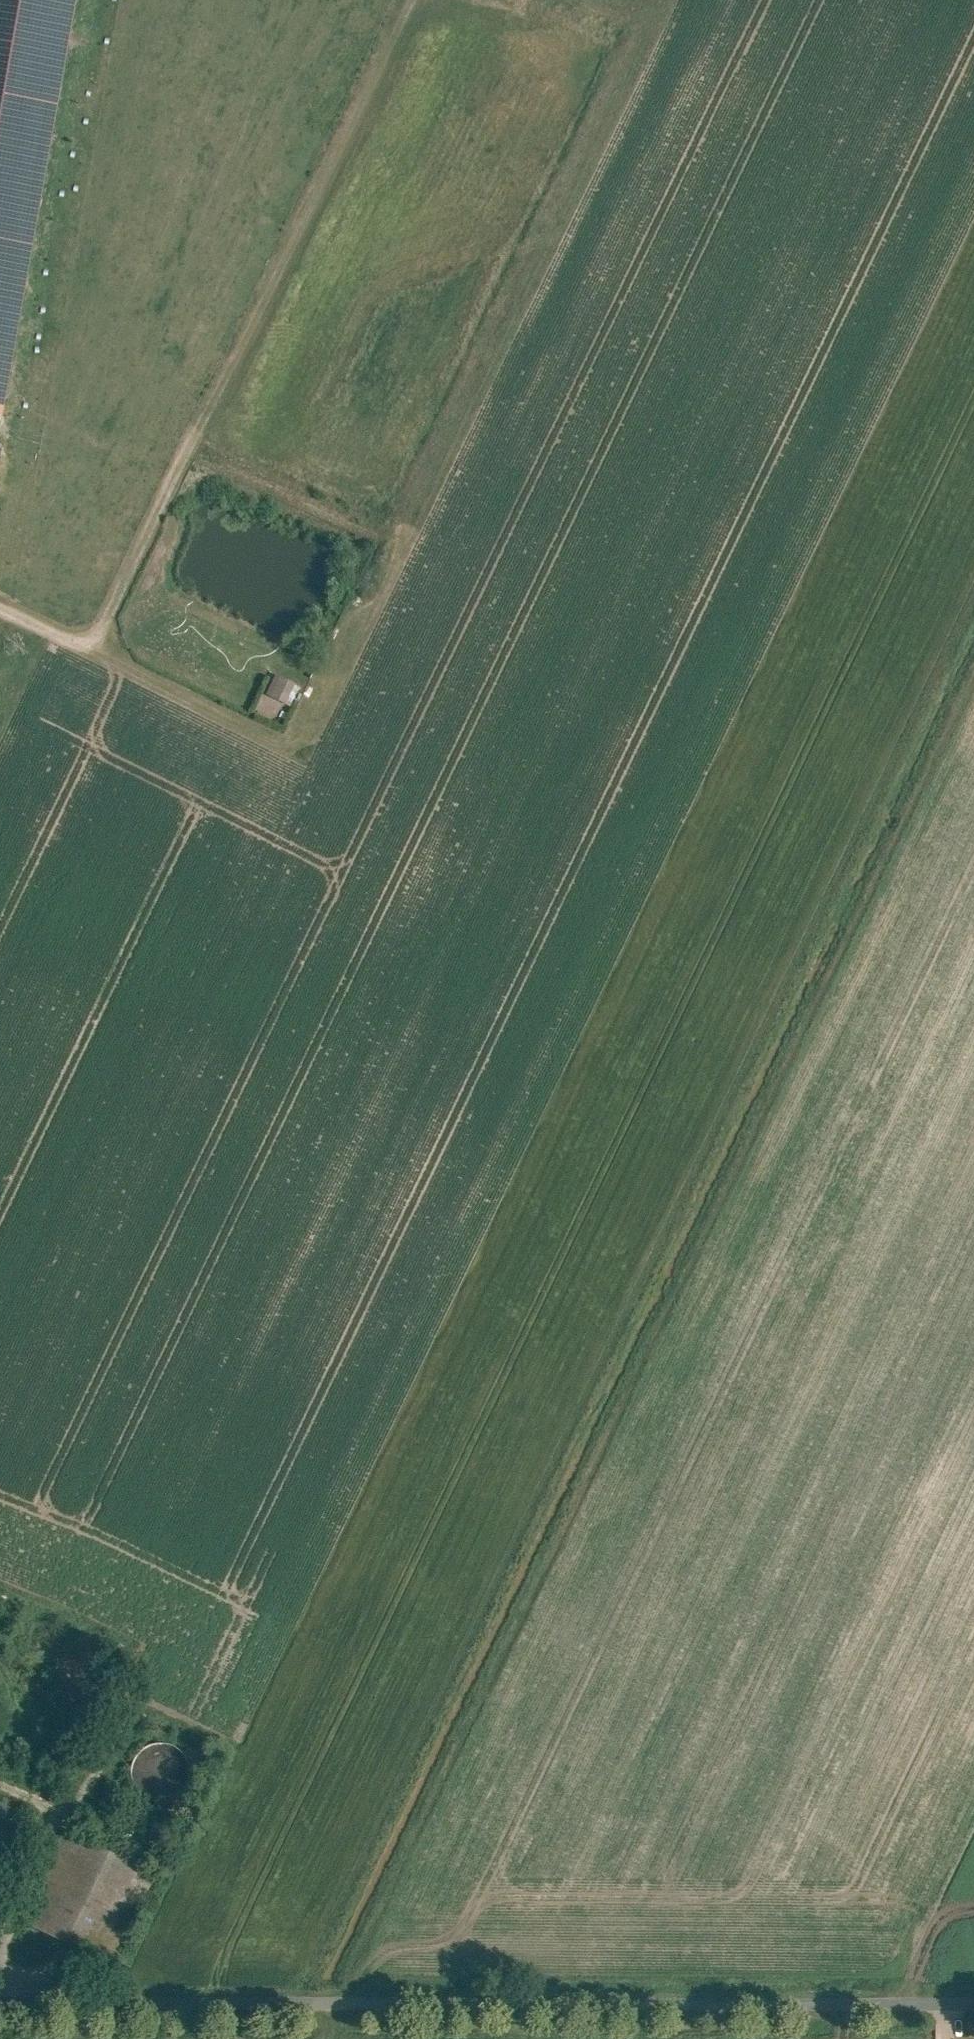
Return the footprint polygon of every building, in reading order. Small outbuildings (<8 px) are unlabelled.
[(268,676),(261,697),(286,706),(293,685),(268,676)] [(0,1802),(0,1849),(18,1811),(0,1802)]
